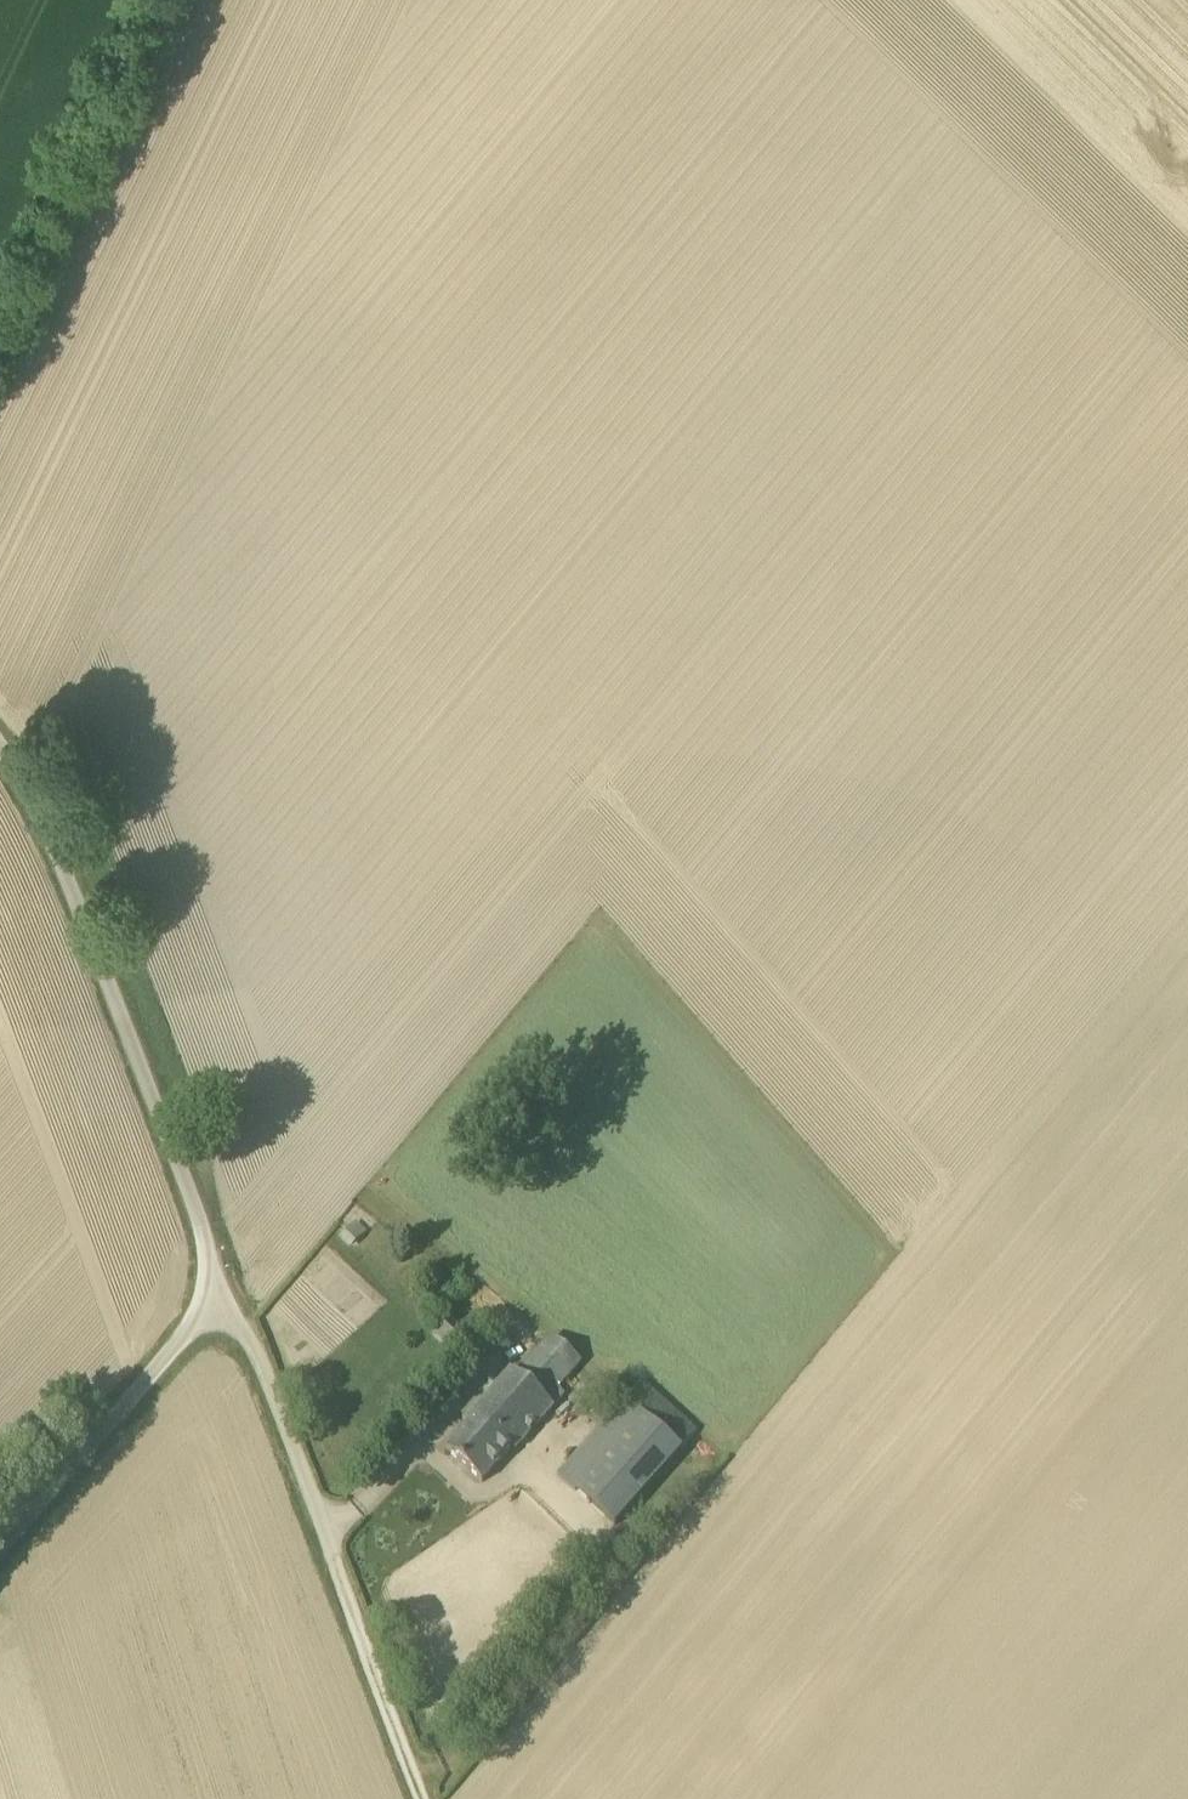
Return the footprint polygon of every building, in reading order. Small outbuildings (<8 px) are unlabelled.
[(476,1406),(475,1405),(474,1404),(462,1417),(470,1424),(447,1450),(483,1482),(512,1450),(516,1454),(557,1410),(551,1404),(563,1391),(559,1388),(582,1364),(557,1342),(553,1337),(518,1374),(512,1368),(476,1406)] [(560,1476),(566,1481),(616,1526),(680,1453),(675,1448),(694,1426),(654,1390),(645,1382),(560,1476)]
